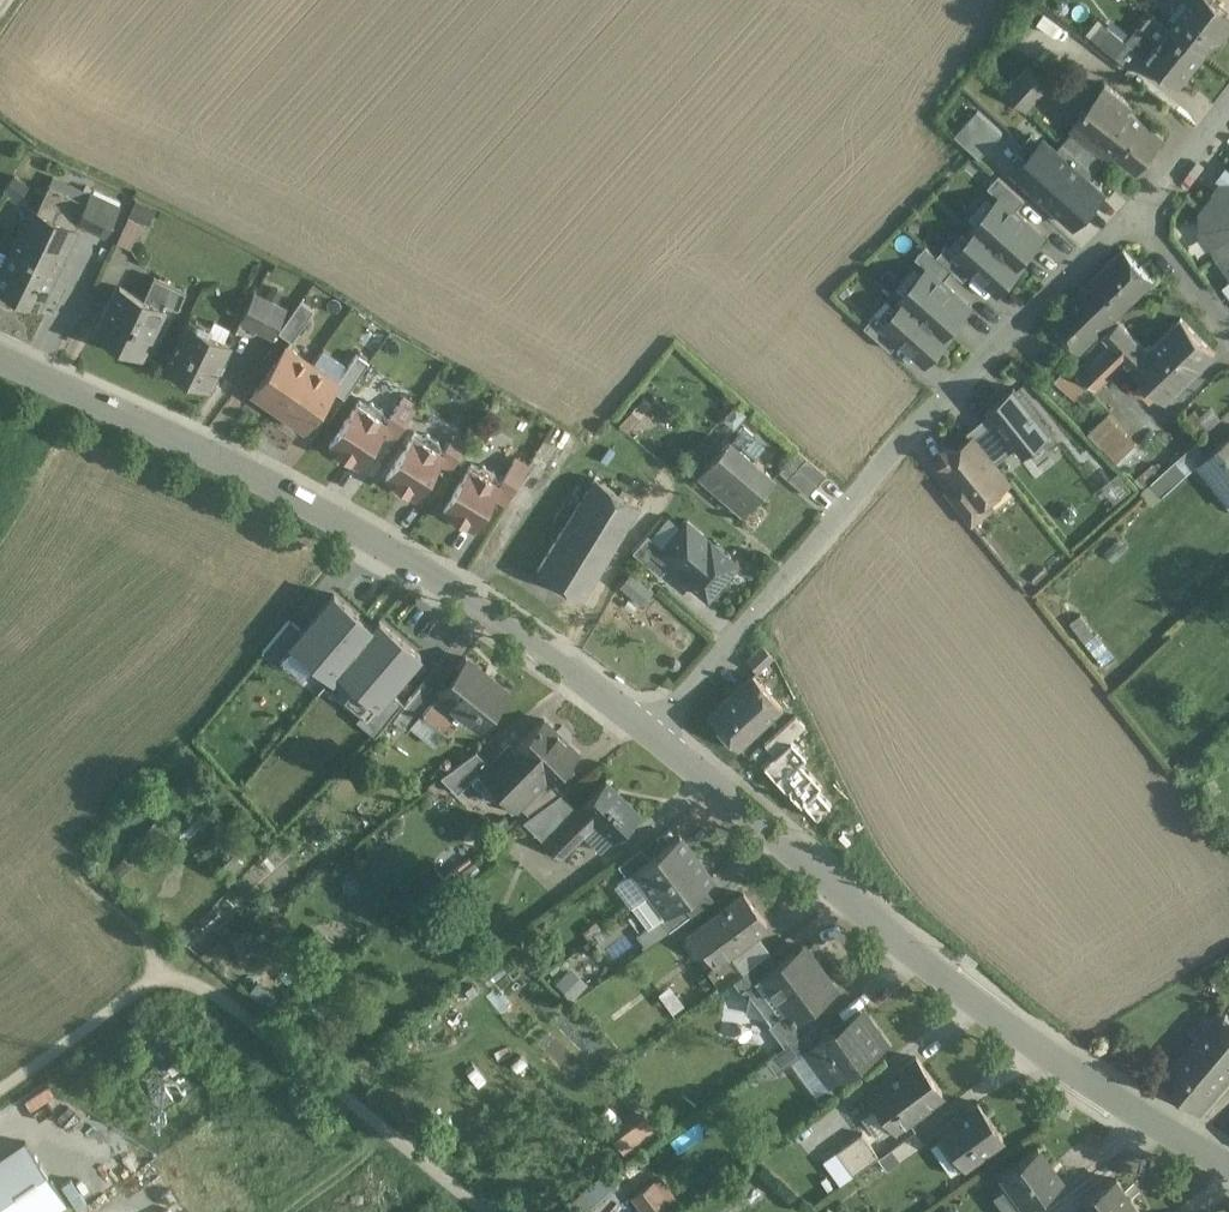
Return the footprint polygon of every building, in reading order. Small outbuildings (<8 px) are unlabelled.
[(1172,28),(1204,54),(1216,38),(1221,42),(1228,31),(1228,12),(1213,0),(1194,0),(1172,28)] [(1160,44),(1139,27),(1128,41),(1143,54),(1142,55),(1180,84),(1204,54),(1172,28),(1160,44)] [(1128,41),(1113,30),(1101,44),(1132,68),(1142,55),(1143,54),(1128,41)] [(1049,86),(1028,67),(1006,91),(1027,110),(1049,86)] [(1107,84),(1071,128),(1075,130),(1064,141),(1096,170),(1108,156),(1110,157),(1113,153),(1136,171),(1164,137),(1131,110),(1134,106),(1107,84)] [(981,155),(1005,129),(977,104),(954,129),(981,155)] [(1041,120),(1029,109),(1015,123),(1027,134),(1041,120)] [(1064,141),(1041,120),(1027,134),(1004,160),(1063,214),(1100,174),(1096,170),(1064,141)] [(1000,174),(989,186),(1001,196),(1017,210),(1027,199),(1000,174)] [(1217,195),(1219,196),(1205,214),(1204,231),(1220,251),(1218,252),(1228,266),(1228,180),(1217,195)] [(86,201),(49,184),(37,210),(76,228),(79,221),(77,220),(86,201)] [(119,206),(90,193),(86,201),(77,220),(79,221),(106,234),(119,206)] [(1017,210),(1001,196),(988,210),(1032,248),(1044,235),(1017,210)] [(0,272),(0,290),(37,307),(76,228),(37,210),(31,208),(0,272)] [(1020,261),(1032,248),(988,210),(973,227),(978,230),(1017,265),(1020,261)] [(142,224),(128,217),(117,241),(131,248),(142,224)] [(1020,261),(1017,265),(978,230),(957,253),(975,269),(999,291),(1023,264),(1020,261)] [(938,255),(927,245),(917,257),(928,268),(943,281),(954,269),(938,255)] [(947,245),(938,255),(954,269),(966,279),(975,269),(957,253),(947,245)] [(1124,249),(1051,320),(1063,332),(1081,351),(1154,280),(1124,249)] [(943,281),(928,268),(917,281),(960,319),(971,306),(943,281)] [(186,291),(154,276),(147,292),(178,307),(186,291)] [(948,332),(960,319),(917,281),(902,298),(905,301),(944,336),(948,332)] [(163,307),(120,286),(96,335),(139,356),(163,307)] [(287,309),(254,292),(240,320),(273,337),(287,309)] [(301,300),(279,331),(292,341),(314,309),(301,300)] [(952,335),(948,332),(944,336),(905,301),(885,323),(902,338),(928,361),(952,335)] [(876,315),(866,326),(893,349),(902,338),(885,323),(876,315)] [(1063,332),(1051,320),(1040,330),(1053,343),(1063,332)] [(230,342),(188,321),(165,367),(208,388),(230,342)] [(1176,323),(1148,351),(1119,322),(1105,336),(1112,344),(1127,359),(1166,401),(1214,353),(1185,323),(1176,323)] [(1112,344),(1082,372),(1097,388),(1127,359),(1112,344)] [(286,346),(253,393),(279,411),(312,364),(286,346)] [(312,364),(279,411),(304,429),(337,382),(312,364)] [(1082,389),(1061,371),(1053,381),(1073,398),(1082,389)] [(1015,387),(988,409),(991,413),(1018,447),(1025,455),(1052,433),(1015,387)] [(1103,407),(1082,389),(1073,398),(1068,404),(1089,423),(1103,407)] [(404,396),(388,419),(389,420),(380,433),(392,441),(417,405),(404,396)] [(360,400),(329,445),(359,465),(380,433),(389,420),(388,419),(384,416),(383,409),(372,402),(365,403),(360,400)] [(991,413),(967,432),(972,438),(994,465),(1018,447),(991,413)] [(1106,416),(1089,433),(1101,445),(1118,428),(1106,416)] [(1118,428),(1101,445),(1110,454),(1127,438),(1118,428)] [(428,434),(421,436),(416,432),(386,478),(416,497),(439,461),(446,451),(445,451),(440,448),(439,441),(428,434)] [(454,436),(445,451),(446,451),(439,461),(452,469),(467,444),(454,436)] [(1200,460),(1228,496),(1228,437),(1206,456),(1200,460)] [(972,438),(958,449),(944,448),(942,462),(957,481),(979,508),(988,501),(1009,485),(994,465),(972,438)] [(1127,438),(1110,454),(1116,461),(1133,444),(1127,438)] [(739,448),(729,439),(700,473),(744,511),(773,477),(753,459),(751,461),(738,450),(739,448)] [(1194,443),(1176,460),(1187,473),(1200,460),(1206,456),(1194,443)] [(528,467),(515,459),(501,482),(502,482),(494,496),(506,504),(528,467)] [(1176,460),(1151,482),(1163,495),(1187,473),(1176,460)] [(1155,463),(1140,477),(1147,484),(1162,471),(1155,463)] [(477,467),(472,464),(443,511),(474,529),(494,496),(502,482),(501,482),(496,479),(495,472),(484,466),(477,467)] [(595,479),(537,572),(583,599),(640,506),(595,479)] [(979,508),(957,481),(945,491),(972,525),(986,513),(988,501),(979,508)] [(736,564),(687,522),(664,549),(661,553),(672,562),(687,575),(685,578),(708,597),(736,564)] [(664,549),(647,535),(633,552),(660,575),(672,562),(661,553),(664,549)] [(340,683),(360,659),(380,636),(335,599),(296,647),(340,683)] [(435,636),(402,608),(380,636),(360,659),(393,687),(407,670),(435,636)] [(764,647),(747,662),(757,673),(774,658),(764,647)] [(509,693),(466,659),(438,693),(421,715),(423,717),(425,715),(448,733),(463,714),(481,729),(509,693)] [(393,687),(388,693),(404,706),(423,683),(407,670),(393,687)] [(752,676),(708,717),(738,750),(782,709),(752,676)] [(438,693),(424,682),(423,683),(404,706),(398,714),(399,714),(398,715),(412,726),(421,715),(438,693)] [(795,717),(764,745),(775,757),(764,767),(798,804),(800,802),(816,819),(830,805),(816,790),(820,787),(799,764),(806,757),(792,741),(806,728),(795,717)] [(509,746),(489,765),(471,781),(472,783),(482,792),(482,799),(497,798),(512,812),(519,806),(544,780),(549,785),(551,783),(579,755),(544,721),(514,751),(509,746)] [(476,752),(441,778),(457,794),(472,783),(471,781),(489,765),(476,752)] [(544,780),(519,806),(530,817),(561,793),(551,783),(549,785),(544,780)] [(639,814),(606,782),(578,810),(545,843),(561,858),(597,822),(614,839),(639,814)] [(530,817),(523,822),(545,843),(578,810),(561,793),(530,817)] [(650,859),(635,870),(635,871),(651,892),(696,858),(680,836),(650,859)] [(229,848),(214,862),(225,872),(239,859),(229,848)] [(641,848),(618,865),(627,877),(635,871),(635,870),(650,859),(641,848)] [(696,858),(651,892),(633,905),(648,926),(649,927),(659,919),(667,914),(683,902),(712,880),(696,858)] [(746,894),(693,932),(716,964),(717,965),(733,953),(770,927),(746,894)] [(683,902),(667,914),(659,919),(668,931),(669,931),(691,914),(683,902)] [(659,919),(649,927),(648,926),(637,934),(647,947),(668,931),(659,919)] [(775,966),(759,977),(759,976),(745,986),(742,989),(743,990),(749,997),(746,1012),(765,1015),(770,1021),(770,1022),(771,1023),(776,1020),(775,1019),(785,1012),(793,1022),(808,1011),(835,991),(802,946),(775,966)] [(733,953),(717,965),(716,964),(707,971),(719,987),(737,975),(744,970),(733,953)] [(744,970),(737,975),(745,986),(759,976),(759,977),(775,966),(766,953),(744,970)] [(566,994),(584,982),(574,966),(556,977),(566,994)] [(861,1010),(804,1051),(829,1086),(886,1045),(861,1010)] [(808,1011),(793,1022),(785,1012),(775,1019),(776,1020),(791,1041),(816,1023),(808,1011)] [(1164,1081),(1199,1111),(1228,1075),(1228,1020),(1221,1014),(1164,1081)] [(791,1042),(767,1059),(776,1072),(800,1055),(791,1042)] [(916,1057),(867,1093),(893,1128),(942,1093),(916,1057)] [(979,1100),(938,1130),(963,1165),(1004,1135),(979,1100)] [(624,1151),(655,1125),(641,1108),(609,1133),(624,1151)] [(916,1129),(890,1148),(900,1160),(926,1142),(916,1129)] [(862,1133),(836,1152),(853,1175),(879,1156),(862,1133)] [(0,1161),(0,1211),(49,1211),(66,1200),(26,1143),(0,1161)] [(1000,1175),(1007,1184),(993,1194),(1006,1211),(1019,1211),(1032,1202),(1062,1180),(1037,1147),(1000,1175)] [(643,1210),(673,1192),(661,1174),(632,1192),(643,1210)] [(1117,1180),(1079,1207),(1083,1211),(1140,1211),(1117,1180)] [(1019,1211),(1040,1211),(1032,1202),(1019,1211)]
